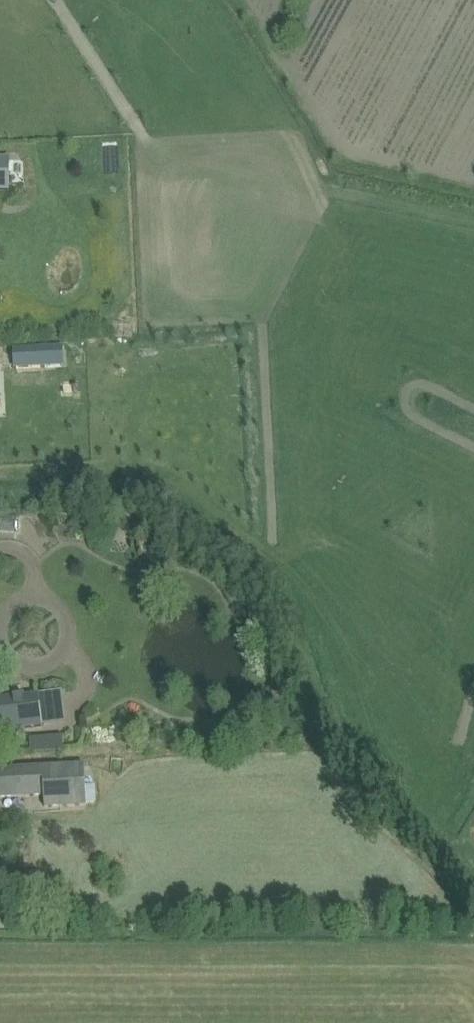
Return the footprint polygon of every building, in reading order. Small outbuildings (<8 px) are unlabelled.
[(0,159),(0,189),(10,189),(10,159),(0,159)] [(0,732),(43,725),(37,691),(0,697),(0,728),(0,732)] [(30,737),(31,750),(63,748),(62,735),(30,737)] [(44,807),(85,805),(83,769),(0,770),(0,798),(43,798),(44,807)]
